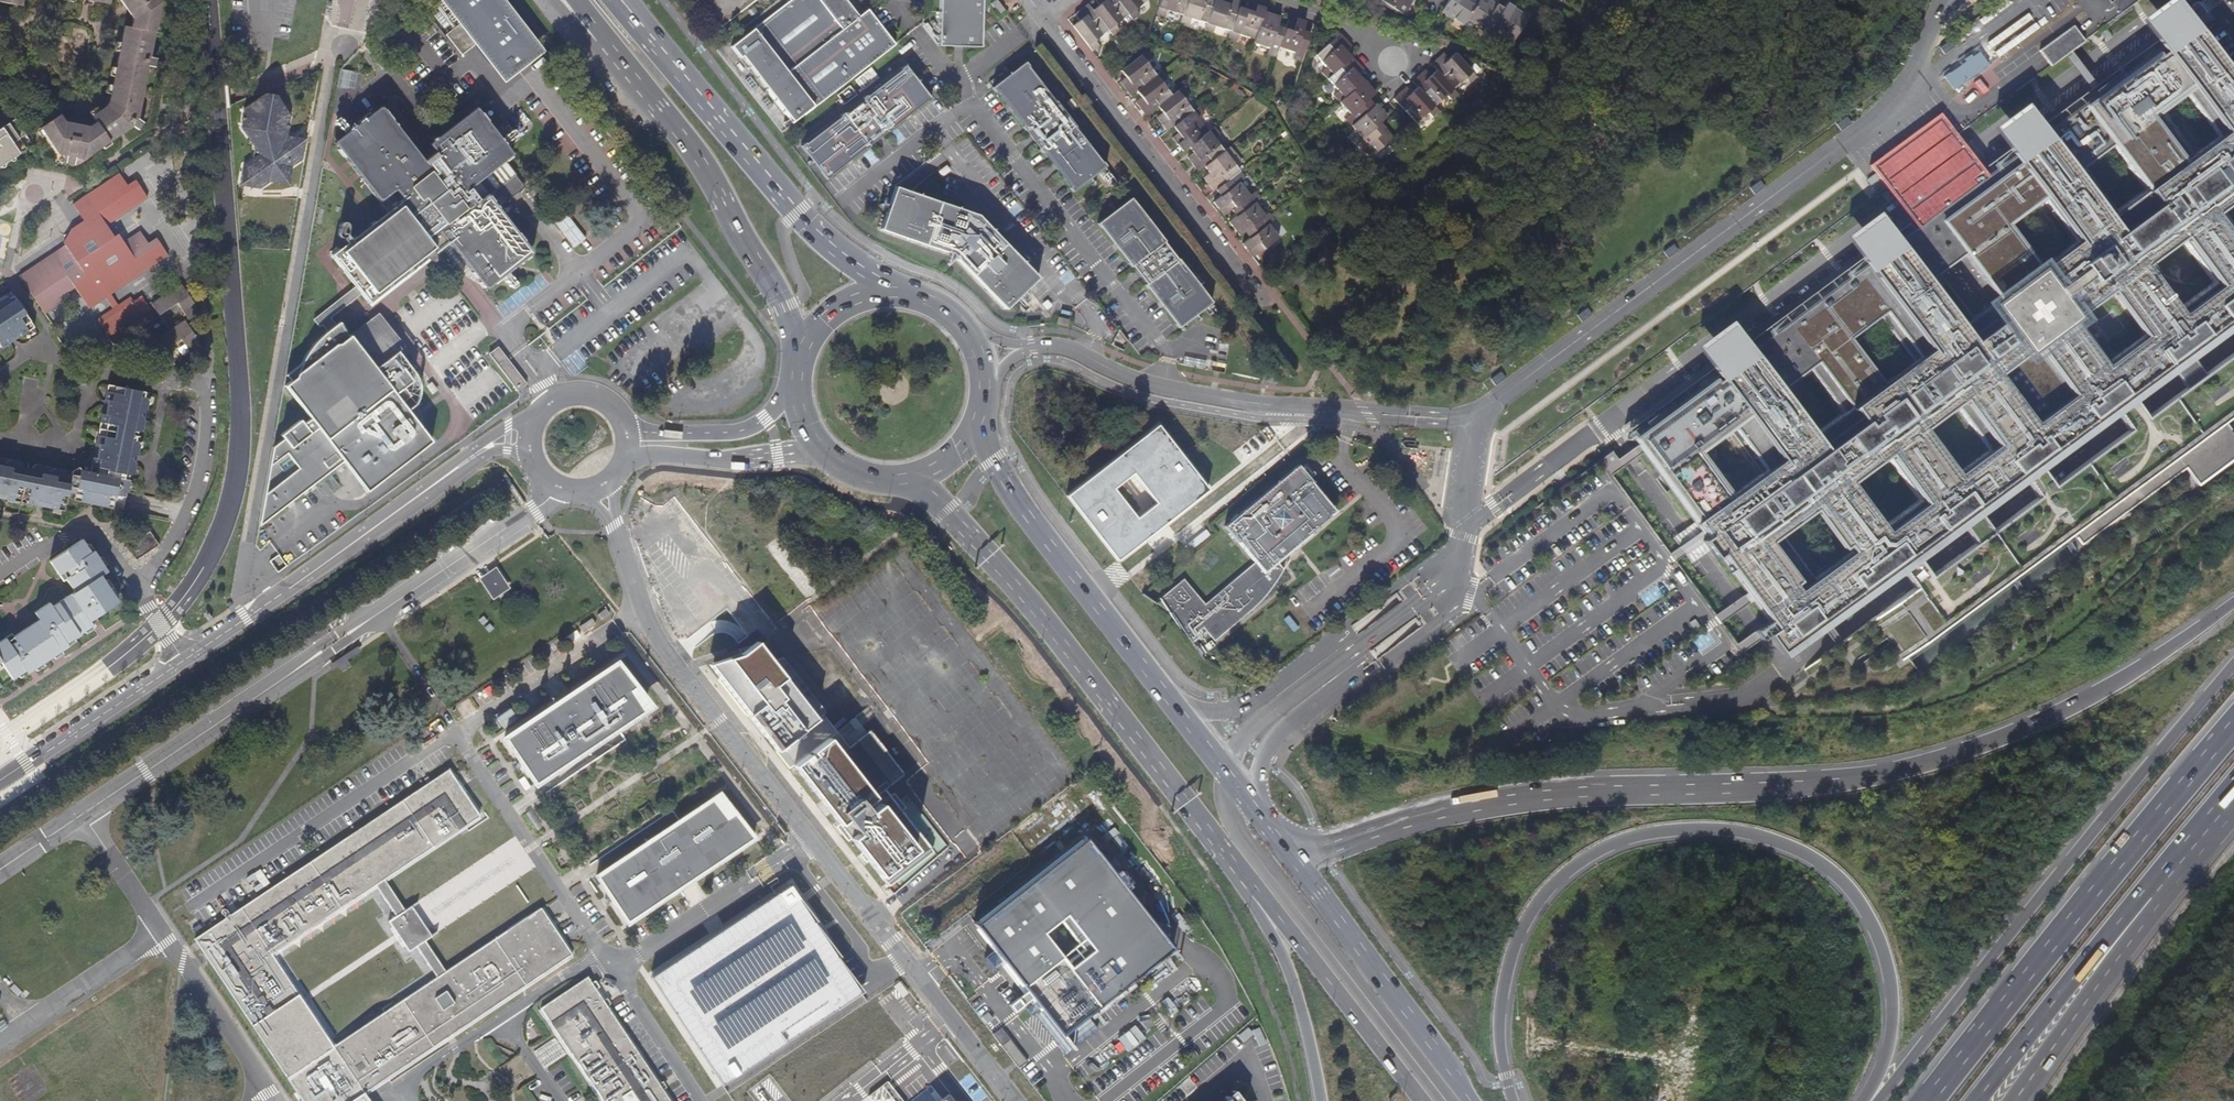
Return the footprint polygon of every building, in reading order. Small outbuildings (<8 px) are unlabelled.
[(59,115),(56,117),(43,125),(41,127),(59,154),(66,156),(65,162),(73,164),(75,157),(84,159),(133,126),(139,129),(143,122),(137,118),(147,66),(154,67),(156,59),(149,57),(160,1),(160,0),(119,0),(132,19),(125,25),(110,101),(105,108),(92,116),(96,122),(88,127),(64,123),(59,115)] [(505,0),(440,0),(459,24),(463,22),(479,42),(475,45),(504,82),(544,50),(505,0)] [(766,89),(859,17),(846,0),(791,0),(730,46),(741,59),(743,58),(766,89)] [(938,46),(981,47),(982,0),(940,0),(938,46)] [(998,0),(997,0),(992,3),(1001,14),(1007,10),(998,0)] [(1114,36),(1120,31),(1116,26),(1129,15),(1118,0),(1096,0),(1099,4),(1093,10),(1109,30),(1114,36)] [(1134,20),(1140,16),(1136,10),(1148,0),(1118,0),(1129,15),(1134,20)] [(1157,15),(1165,17),(1167,10),(1183,15),(1188,0),(1162,0),(1157,15)] [(1181,22),(1189,25),(1191,18),(1208,23),(1215,0),(1188,0),(1183,15),(1181,22)] [(1205,30),(1213,33),(1215,26),(1231,31),(1239,7),(1242,0),(1224,0),(1223,1),(1219,0),(1215,0),(1208,23),(1205,30)] [(1356,10),(1359,1),(1354,0),(1348,0),(1346,7),(1356,10)] [(1401,14),(1411,0),(1380,0),(1401,14)] [(1442,11),(1463,25),(1467,19),(1488,33),(1492,28),(1514,41),(1528,19),(1514,9),(1515,8),(1508,3),(1504,9),(1497,5),(1496,6),(1487,0),(1480,0),(1478,2),(1474,0),(1449,0),(1442,11)] [(2081,545),(2178,474),(2185,469),(2198,487),(2233,460),(2233,435),(2225,423),(2233,416),(2233,352),(2204,374),(2190,355),(2231,325),(2233,330),(2233,258),(2203,216),(2233,193),(2233,80),(2197,31),(2177,45),(2171,37),(2191,23),(2177,3),(2175,0),(2165,0),(2138,20),(2144,27),(2154,40),(2158,47),(2099,91),(2094,84),(2069,51),(2083,41),(2072,25),(2038,50),(2049,66),(2064,55),(2089,88),(2094,95),(2044,132),(2039,125),(2028,110),(2024,104),(1991,128),(1995,134),(2006,149),(2011,156),(1985,175),(1980,168),(1969,153),(1939,113),(1869,165),(1899,206),(1910,221),(1915,227),(1897,240),(1892,234),(1881,219),(1877,214),(1844,238),(1848,243),(1859,258),(1864,264),(1750,349),(1745,342),(1735,329),(1729,322),(1695,348),(1700,355),(1710,368),(1715,375),(1631,437),(1640,449),(1703,534),(1706,538),(1701,542),(1714,560),(1719,556),(1749,597),(1773,630),(1766,635),(1783,658),(1901,571),(1913,587),(1875,615),(1905,657),(2073,534),(2081,545)] [(1231,31),(1229,38),(1237,41),(1240,34),(1256,39),(1265,10),(1266,8),(1250,2),(1247,9),(1239,7),(1231,31)] [(1073,25),(1094,51),(1100,46),(1096,40),(1109,30),(1093,10),(1089,4),(1076,15),(1080,20),(1073,25)] [(868,10),(859,17),(766,89),(765,90),(791,123),(802,115),(803,116),(895,44),(868,10)] [(1256,39),(1255,42),(1271,47),(1269,54),(1276,57),(1279,47),(1287,23),(1280,21),(1281,16),(1265,10),(1256,39)] [(1306,21),(1290,16),(1287,23),(1279,47),(1296,53),(1294,59),(1302,62),(1311,33),(1303,31),(1306,21)] [(446,34),(462,56),(475,45),(479,42),(463,22),(459,24),(446,34)] [(1353,46),(1341,33),(1317,55),(1328,68),(1323,73),(1328,79),(1353,57),(1348,51),(1353,46)] [(2158,47),(2154,40),(2094,84),(2099,91),(2158,47)] [(1132,95),(1137,91),(1158,75),(1148,62),(1153,58),(1148,51),(1134,62),(1121,71),(1127,78),(1121,82),(1132,95)] [(1438,58),(1432,65),(1437,70),(1454,89),(1467,78),(1472,83),(1477,78),(1456,53),(1450,59),(1444,53),(1438,58)] [(1364,69),(1353,57),(1328,79),(1339,92),(1335,97),(1340,102),(1364,80),(1359,75),(1364,69)] [(1107,165),(1026,60),(993,86),(1026,130),(1027,129),(1041,146),(1040,147),(1073,191),(1107,165)] [(906,63),(801,144),(828,178),(932,97),(906,63)] [(864,89),(880,77),(872,66),(856,79),(864,89)] [(1419,76),(1413,82),(1418,87),(1436,106),(1448,95),(1453,100),(1459,94),(1454,89),(1437,70),(1431,76),(1426,70),(1419,76)] [(1148,116),(1158,107),(1174,95),(1163,81),(1168,77),(1163,71),(1158,75),(1137,91),(1142,97),(1137,102),(1148,116)] [(1365,80),(1364,80),(1340,102),(1351,115),(1347,120),(1352,126),(1374,105),(1369,100),(1376,93),(1365,80)] [(859,93),(850,83),(837,93),(846,103),(859,93)] [(1168,131),(1174,127),(1194,111),(1183,98),(1189,93),(1184,87),(1174,95),(1158,107),(1163,113),(1158,118),(1168,131)] [(1407,87),(1394,99),(1417,123),(1429,112),(1434,117),(1440,111),(1436,106),(1418,87),(1412,93),(1407,87)] [(2094,95),(2089,88),(2039,125),(2044,132),(2094,95)] [(249,187),(261,188),(298,162),(283,139),(287,136),(290,115),(275,95),(267,93),(245,109),(243,128),(260,154),(244,165),(242,176),(249,187)] [(1066,101),(1073,109),(1077,105),(1071,97),(1066,101)] [(1376,103),(1374,105),(1352,126),(1363,138),(1358,143),(1371,157),(1393,137),(1380,123),(1388,116),(1376,103)] [(512,155),(476,110),(429,145),(434,151),(423,160),(381,106),(334,142),(380,201),(392,193),(400,202),(383,216),(421,265),(449,243),(470,270),(486,290),(533,253),(498,209),(488,196),(497,189),(506,201),(525,187),(515,174),(505,161),(512,155)] [(1184,151),(1189,147),(1210,131),(1200,118),(1205,113),(1200,107),(1194,111),(1174,127),(1179,133),(1174,138),(1184,151)] [(31,145),(14,119),(0,129),(0,165),(31,145)] [(1200,171),(1205,167),(1225,151),(1215,137),(1220,133),(1216,127),(1210,131),(1189,147),(1194,153),(1189,158),(1200,171)] [(1215,191),(1217,190),(1241,171),(1230,158),(1236,153),(1231,147),(1225,151),(1205,167),(1210,173),(1204,178),(1215,191)] [(2011,156),(2006,149),(1980,168),(1985,175),(2011,156)] [(1225,216),(1232,210),(1251,196),(1240,182),(1246,177),(1241,171),(1217,190),(1221,196),(1215,202),(1225,216)] [(70,242),(19,275),(45,313),(70,297),(67,292),(75,286),(89,308),(105,297),(113,309),(97,319),(109,337),(150,309),(142,296),(133,301),(130,297),(118,305),(111,293),(168,255),(157,238),(148,243),(141,232),(124,242),(118,234),(114,237),(106,225),(147,197),(136,180),(128,186),(119,174),(74,204),(84,221),(73,229),(96,266),(86,274),(73,253),(76,251),(70,242)] [(968,218),(971,211),(896,185),(881,228),(947,251),(947,250),(953,252),(958,257),(957,258),(1006,308),(1038,277),(984,220),(978,224),(968,218)] [(538,187),(529,193),(542,210),(551,203),(538,187)] [(1241,236),(1246,232),(1266,216),(1256,201),(1261,198),(1256,191),(1251,196),(1232,210),(1237,216),(1230,222),(1241,236)] [(1179,327),(1212,301),(1131,196),(1098,222),(1132,266),(1133,265),(1146,283),(1145,284),(1179,327)] [(978,214),(971,211),(968,218),(978,224),(984,220),(978,214)] [(1244,245),(1254,258),(1279,238),(1270,224),(1275,220),(1270,213),(1266,216),(1246,232),(1251,239),(1244,245)] [(421,265),(383,216),(332,255),(356,285),(327,307),(332,314),(360,292),(370,304),(421,265)] [(1915,227),(1910,221),(1892,234),(1897,240),(1915,227)] [(1745,342),(1750,349),(1864,264),(1859,258),(1745,342)] [(152,304),(159,315),(178,303),(190,319),(201,312),(182,285),(152,304)] [(33,327),(12,296),(9,298),(4,296),(0,298),(0,350),(33,327)] [(431,442),(350,337),(340,321),(336,324),(329,315),(332,314),(327,307),(314,318),(318,324),(322,321),(329,330),(321,336),(316,341),(310,349),(304,359),(299,368),(296,376),(285,385),(310,418),(303,423),(300,419),(281,434),(284,438),(273,447),(266,484),(259,526),(343,461),(367,492),(375,485),(379,481),(385,475),(392,467),(397,464),(404,459),(413,453),(424,448),(431,442)] [(405,348),(379,314),(373,319),(399,352),(405,348)] [(399,352),(373,319),(350,337),(431,442),(432,442),(408,410),(415,404),(417,401),(419,396),(420,393),(420,386),(418,379),(415,374),(399,352)] [(155,339),(163,351),(181,339),(192,354),(202,347),(184,321),(155,339)] [(489,354),(518,391),(527,384),(499,347),(489,354)] [(1220,364),(1212,362),(1210,372),(1219,373),(1220,364)] [(1626,430),(1631,437),(1715,375),(1710,368),(1626,430)] [(1262,381),(1276,383),(1278,377),(1263,374),(1262,381)] [(64,510),(68,492),(76,493),(75,500),(113,507),(116,494),(126,495),(128,485),(126,485),(126,480),(129,480),(135,474),(136,466),(129,465),(129,459),(132,460),(139,456),(141,445),(137,442),(135,441),(136,432),(139,432),(144,429),(145,423),(136,421),(138,413),(143,414),(148,411),(149,401),(147,398),(144,397),(145,393),(108,385),(89,471),(81,470),(79,467),(72,472),(71,475),(68,474),(64,469),(56,467),(55,473),(49,473),(50,471),(47,466),(37,464),(33,466),(32,468),(23,466),(21,460),(13,458),(12,466),(6,465),(3,457),(0,456),(0,498),(64,510)] [(145,423),(148,411),(143,414),(138,413),(136,421),(145,423)] [(2052,435),(2062,449),(2084,432),(2074,419),(2052,435)] [(1334,434),(1328,440),(1334,448),(1336,442),(1339,440),(1334,434)] [(136,466),(139,456),(132,460),(129,459),(129,465),(136,466)] [(13,458),(3,457),(6,465),(12,466),(13,458)] [(1227,627),(1238,621),(1254,607),(1263,599),(1283,571),(1276,562),(1335,511),(1310,482),(1311,481),(1298,465),(1225,527),(1238,542),(1240,542),(1255,562),(1205,605),(1184,580),(1160,600),(1171,615),(1172,616),(1190,639),(1202,628),(1207,624),(1211,627),(1214,628),(1216,629),(1222,629),(1227,627)] [(151,532),(128,547),(137,560),(160,546),(151,532)] [(39,619),(61,651),(68,646),(66,643),(92,626),(89,621),(117,602),(100,575),(106,571),(93,552),(90,554),(81,541),(51,561),(63,580),(67,579),(75,592),(53,607),(50,603),(35,613),(39,619)] [(269,560),(277,571),(286,565),(278,553),(269,560)] [(496,597),(501,594),(499,590),(504,587),(494,573),(485,579),(496,597)] [(610,613),(606,608),(598,614),(601,619),(610,613)] [(48,660),(61,651),(39,619),(27,628),(48,660)] [(1214,642),(1238,621),(1227,627),(1222,629),(1216,629),(1214,628),(1211,627),(1207,624),(1202,628),(1214,642)] [(1766,635),(1773,630),(1767,621),(1753,632),(1759,640),(1766,635)] [(1,661),(13,679),(26,671),(28,673),(48,660),(27,628),(14,637),(12,633),(0,641),(0,662),(1,661)] [(789,769),(793,765),(828,738),(815,721),(823,714),(826,712),(784,658),(772,661),(757,642),(741,654),(709,664),(719,678),(718,679),(747,717),(752,712),(780,748),(775,751),(789,769)] [(617,663),(512,744),(546,789),(646,711),(638,700),(631,692),(636,688),(617,663)] [(844,740),(823,714),(815,721),(828,738),(840,754),(867,733),(862,726),(844,740)] [(828,738),(793,765),(839,824),(836,827),(847,841),(850,838),(862,853),(859,854),(870,868),(872,866),(888,887),(934,851),(902,810),(905,808),(893,793),(890,795),(885,789),(904,774),(870,730),(867,733),(840,754),(828,738)] [(369,1100),(376,1095),(371,1088),(571,954),(555,931),(539,909),(444,971),(435,978),(333,1045),(272,954),(375,885),(383,880),(478,816),(447,770),(194,938),(303,1100),(369,1100)] [(714,798),(614,876),(649,920),(754,838),(734,813),(729,817),(722,809),(714,798)] [(1086,839),(976,925),(1062,1035),(1172,949),(1086,839)] [(383,880),(375,885),(394,914),(387,919),(407,948),(412,944),(435,978),(444,971),(423,940),(431,936),(409,903),(402,908),(383,880)] [(866,994),(792,886),(654,980),(727,1088),(866,994)] [(589,977),(544,1007),(606,1100),(671,1100),(589,977)] [(1243,1041),(1253,1034),(1248,1028),(1238,1035),(1243,1041)] [(1259,1046),(1266,1043),(1259,1028),(1253,1031),(1259,1046)] [(1010,1039),(1002,1046),(1019,1067),(1027,1060),(1010,1039)] [(870,1094),(875,1100),(903,1100),(888,1081),(870,1094)] [(1234,1090),(1225,1098),(1226,1100),(1225,1100),(1243,1100),(1234,1090)]
